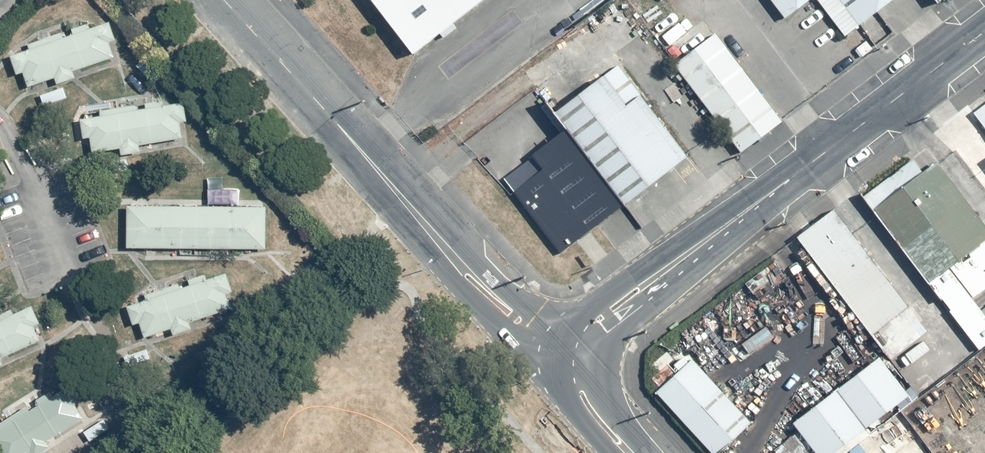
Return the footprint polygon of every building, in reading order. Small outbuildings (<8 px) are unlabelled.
[(402,47),(464,0),(365,0),(402,47)] [(771,8),(782,0),(764,0),(771,8)] [(846,12),(862,0),(837,0),(846,12)] [(29,46),(8,52),(14,72),(21,70),(25,85),(53,78),(54,83),(74,78),(72,71),(113,60),(109,43),(114,42),(109,24),(90,29),(89,25),(72,29),(73,34),(63,37),(62,33),(27,42),(29,46)] [(766,115),(695,24),(657,54),(727,145),(766,115)] [(661,163),(590,71),(541,108),(553,124),(613,201),(661,163)] [(98,114),(77,117),(80,137),(87,136),(89,152),(117,148),(118,154),(139,152),(138,145),(180,140),(178,122),(184,122),(181,103),(161,106),(161,101),(144,103),(144,108),(134,109),(133,105),(98,110),(98,114)] [(974,114),(984,128),(984,105),(974,114)] [(550,247),(613,201),(553,124),(520,149),(530,162),(502,183),(550,247)] [(975,230),(918,155),(856,201),(913,277),(975,230)] [(266,207),(126,206),(125,248),(265,249),(266,207)] [(928,331),(836,209),(800,236),(892,358),(928,331)] [(147,296),(126,302),(132,322),(139,320),(143,335),(171,327),(172,333),(192,328),(190,321),(231,310),(226,293),(232,292),(227,273),(208,279),(207,274),(190,279),(191,284),(181,286),(180,282),(145,292),(147,296)] [(5,364),(3,358),(41,340),(34,325),(39,322),(31,305),(13,313),(11,309),(0,314),(0,367),(5,364)] [(737,416),(680,350),(646,378),(703,445),(737,416)] [(894,385),(868,350),(779,417),(805,452),(894,385)] [(52,448),(49,442),(84,419),(75,405),(80,401),(70,386),(53,396),(50,393),(36,402),(38,406),(30,411),(27,408),(0,425),(0,452),(44,452),(52,448)]
